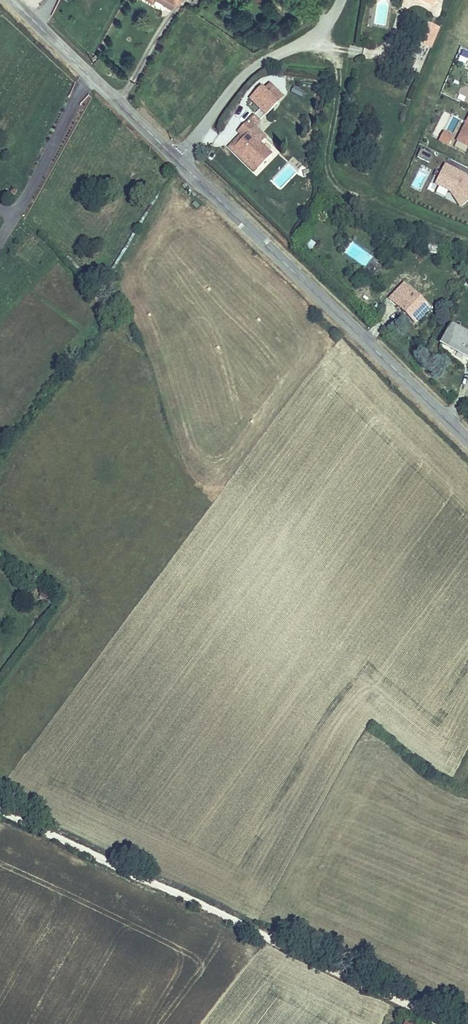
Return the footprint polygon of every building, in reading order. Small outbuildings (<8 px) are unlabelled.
[(420,22),(413,44),(411,43),(404,63),(422,69),(436,27),(420,22)] [(456,62),(464,64),(467,52),(467,50),(460,48),(456,62)] [(267,106),(279,94),(264,80),(253,93),(267,106)] [(244,133),(234,144),(255,164),(272,150),(262,138),(267,133),(256,122),(262,115),(254,108),(236,125),(242,130),(244,133)] [(455,141),(467,147),(467,112),(455,141)] [(444,114),(440,129),(454,133),(458,117),(444,114)] [(442,129),(437,140),(447,145),(452,134),(442,129)] [(255,164),(234,144),(244,133),(242,130),(230,143),(252,167),(255,164)] [(417,157),(429,161),(432,153),(419,149),(417,157)] [(431,190),(445,196),(467,206),(467,204),(467,177),(442,165),(431,190)] [(432,239),(420,235),(417,242),(429,247),(432,239)] [(352,242),(345,252),(366,266),(373,256),(352,242)] [(413,322),(425,308),(400,286),(388,300),(413,322)] [(467,337),(467,333),(449,323),(447,326),(467,337)] [(447,326),(438,344),(467,360),(467,337),(447,326)]
